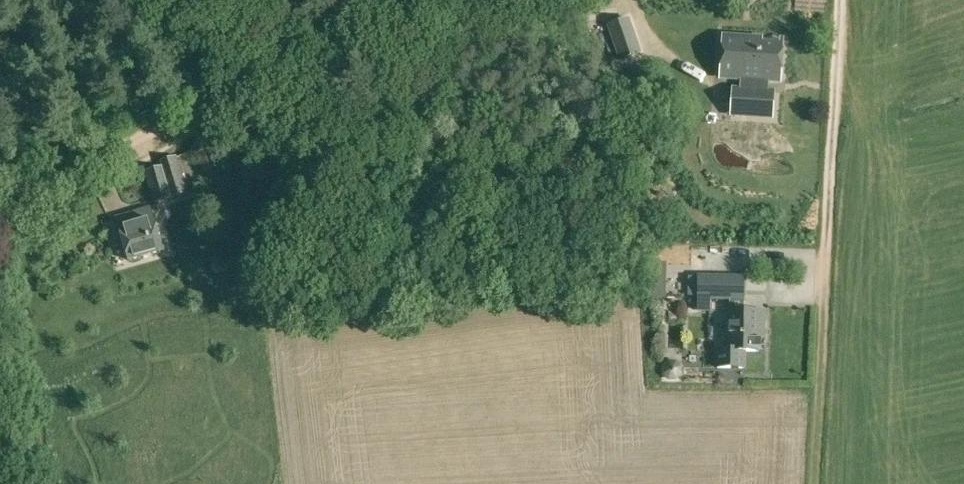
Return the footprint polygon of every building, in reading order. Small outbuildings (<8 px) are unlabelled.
[(761,43),(722,40),(720,73),(735,74),(735,78),(742,78),(741,90),(767,92),(769,77),(772,77),(772,80),(779,81),(781,46),(760,45),(761,43)] [(771,117),(773,92),(767,92),(741,90),(732,89),(730,114),(771,117)] [(191,147),(204,173),(219,166),(207,139),(191,147)] [(144,171),(155,203),(188,191),(177,155),(160,161),(161,166),(144,171)] [(125,245),(129,260),(163,250),(150,208),(116,218),(122,237),(106,242),(109,250),(125,245)] [(717,367),(745,368),(745,351),(758,352),(758,337),(764,337),(764,311),(743,311),(744,276),(697,274),(698,311),(710,311),(710,299),(731,299),(730,311),(729,350),(718,349),(717,367)] [(754,292),(774,292),(774,281),(753,281),(754,292)] [(773,303),(773,294),(756,293),(756,303),(773,303)] [(684,376),(684,367),(678,362),(669,362),(664,367),(664,376),(669,382),(678,382),(684,376)]
